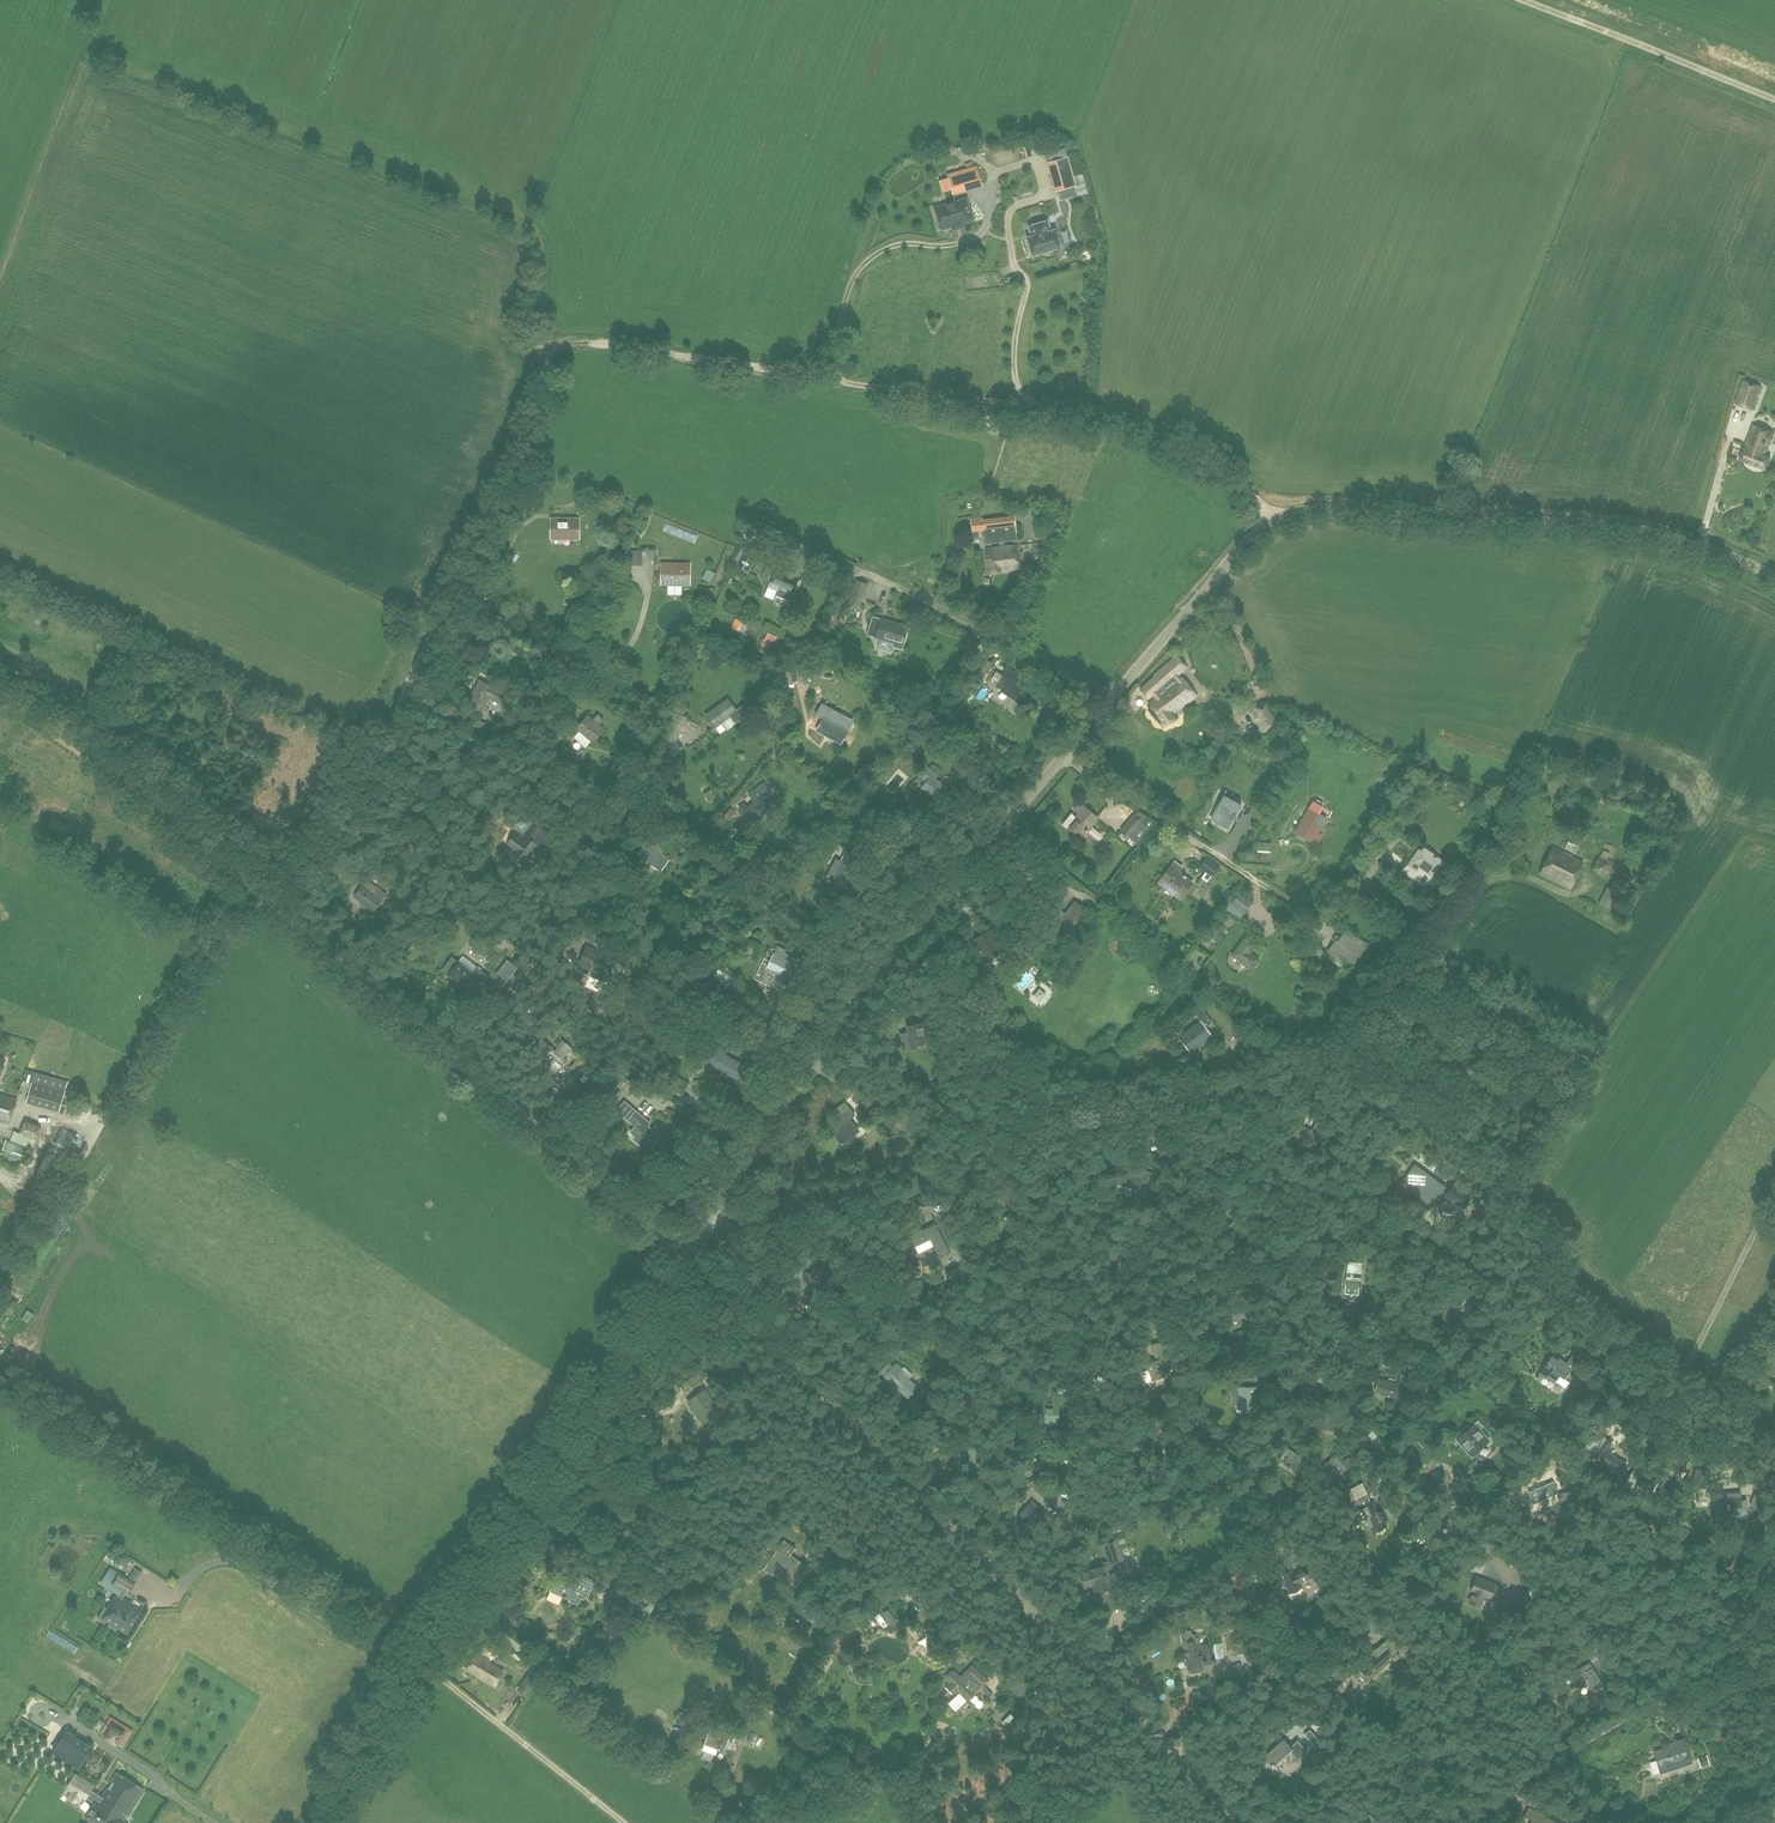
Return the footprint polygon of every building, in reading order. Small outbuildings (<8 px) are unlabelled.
[(1063,158),(1042,164),(1061,234),(1082,228),(1063,158)] [(948,174),(953,193),(982,185),(976,166),(948,174)] [(941,229),(973,220),(966,199),(935,208),(941,229)] [(1027,238),(1032,255),(1060,247),(1055,230),(1050,231),(1048,221),(1029,226),(1032,237),(1027,238)] [(1735,404),(1752,410),(1761,386),(1744,380),(1735,404)] [(1774,433),(1753,425),(1739,460),(1765,470),(1770,457),(1765,456),(1774,433)] [(985,544),(1017,540),(1014,516),(982,520),(985,544)] [(578,537),(578,520),(557,519),(557,523),(552,523),(552,537),(578,537)] [(1017,544),(985,548),(989,574),(1000,572),(1020,569),(1017,544)] [(636,561),(636,553),(628,553),(628,561),(636,561)] [(689,565),(668,565),(668,568),(663,568),(663,582),(689,583),(689,565)] [(799,577),(776,568),(770,582),(781,587),(779,591),(791,596),(799,577)] [(860,606),(868,584),(857,580),(849,602),(860,606)] [(907,629),(880,622),(881,619),(872,616),(869,627),(877,630),(875,637),(895,643),(894,646),(901,648),(907,629)] [(760,651),(769,655),(777,637),(768,633),(760,651)] [(968,646),(977,651),(981,643),(972,639),(968,646)] [(1197,695),(1182,677),(1180,678),(1178,675),(1187,667),(1177,656),(1154,676),(1155,677),(1141,689),(1149,698),(1156,692),(1158,695),(1148,703),(1165,725),(1175,718),(1172,714),(1197,695)] [(1024,705),(1036,686),(1008,669),(997,686),(1003,689),(1001,691),(1024,705)] [(511,708),(515,702),(483,684),(471,705),(482,711),(490,696),(511,708)] [(737,711),(728,699),(706,715),(711,722),(714,720),(717,725),(722,722),(721,719),(730,713),(736,721),(747,714),(742,707),(737,711)] [(1280,726),(1269,699),(1251,707),(1262,733),(1280,726)] [(587,715),(577,728),(593,742),(601,733),(593,726),(597,723),(587,715)] [(848,730),(824,717),(823,719),(818,716),(816,721),(821,724),(820,725),(822,727),(820,732),(840,743),(848,730)] [(953,727),(949,718),(944,721),(948,729),(953,727)] [(488,726),(476,719),(472,727),(484,734),(488,726)] [(559,742),(571,728),(561,720),(550,734),(559,742)] [(944,804),(952,791),(935,779),(938,775),(927,767),(920,776),(927,781),(925,783),(928,785),(924,790),(944,804)] [(756,802),(747,807),(742,801),(737,804),(751,823),(770,809),(763,799),(771,793),(764,783),(750,793),(756,802)] [(1235,809),(1243,799),(1227,786),(1219,797),(1220,797),(1212,807),(1227,819),(1235,808),(1235,809)] [(1080,802),(1074,809),(1079,813),(1067,827),(1081,839),(1088,831),(1086,829),(1095,819),(1086,811),(1088,809),(1080,802)] [(1116,817),(1116,809),(1108,809),(1107,816),(1116,817)] [(1311,809),(1298,830),(1307,835),(1305,838),(1316,844),(1321,835),(1314,831),(1319,822),(1321,823),(1325,817),(1311,809)] [(544,850),(549,844),(537,836),(548,822),(536,813),(531,819),(536,823),(525,837),(517,831),(507,844),(515,850),(511,855),(523,865),(538,845),(544,850)] [(1144,815),(1127,836),(1137,844),(1153,820),(1144,815)] [(915,838),(909,827),(896,834),(901,845),(915,838)] [(893,840),(885,836),(879,846),(888,850),(893,840)] [(1571,836),(1570,839),(1568,842),(1575,845),(1578,839),(1571,836)] [(659,868),(667,857),(649,845),(642,856),(637,853),(631,863),(646,872),(652,863),(659,868)] [(1415,855),(1409,864),(1416,869),(1421,863),(1430,869),(1428,871),(1434,875),(1443,862),(1424,848),(1417,856),(1415,855)] [(1553,848),(1540,873),(1570,888),(1583,863),(1553,848)] [(1615,881),(1623,867),(1600,855),(1593,868),(1615,881)] [(850,876),(859,860),(851,856),(849,859),(844,856),(841,861),(839,860),(834,869),(836,871),(833,877),(852,887),(851,890),(858,894),(864,883),(850,876)] [(1207,856),(1199,867),(1212,876),(1220,865),(1207,856)] [(1163,880),(1183,895),(1192,882),(1178,871),(1182,867),(1174,861),(1168,870),(1170,872),(1163,880)] [(1285,875),(1290,880),(1298,873),(1294,868),(1285,875)] [(353,896),(374,912),(388,894),(378,886),(373,893),(362,884),(353,896)] [(1608,887),(1599,903),(1612,910),(1621,894),(1608,887)] [(1243,913),(1251,902),(1240,893),(1232,904),(1243,913)] [(1060,909),(1073,925),(1086,915),(1074,899),(1060,909)] [(391,916),(383,909),(377,917),(384,924),(391,916)] [(997,925),(993,927),(968,943),(982,965),(1011,947),(997,925)] [(1347,929),(1343,935),(1337,943),(1335,942),(1329,951),(1336,956),(1341,949),(1350,956),(1348,958),(1354,962),(1367,943),(1347,929)] [(1245,937),(1232,955),(1246,966),(1254,956),(1250,953),(1256,945),(1245,937)] [(609,973),(615,959),(590,948),(584,962),(581,960),(577,968),(589,973),(592,965),(609,973)] [(461,951),(456,957),(470,968),(475,962),(461,951)] [(790,955),(787,960),(774,954),(770,962),(773,963),(770,969),(792,979),(801,960),(790,955)] [(452,958),(443,970),(460,983),(458,985),(466,992),(477,978),(484,983),(489,976),(477,967),(472,972),(459,962),(458,962),(452,958)] [(502,987),(517,968),(507,960),(493,979),(502,987)] [(726,989),(734,979),(720,968),(712,977),(726,989)] [(1037,1001),(1045,990),(1029,978),(1021,988),(1037,1001)] [(1200,1021),(1179,1038),(1190,1051),(1204,1040),(1205,1041),(1212,1035),(1205,1027),(1212,1022),(1201,1009),(1194,1014),(1200,1021)] [(915,1038),(926,1037),(925,1022),(909,1023),(910,1030),(902,1030),(903,1046),(915,1046),(915,1038)] [(1255,1035),(1243,1023),(1234,1031),(1246,1043),(1255,1035)] [(557,1046),(564,1050),(569,1042),(562,1038),(557,1046)] [(566,1060),(541,1039),(531,1051),(549,1066),(555,1059),(562,1064),(566,1060)] [(715,1045),(709,1056),(719,1062),(716,1067),(737,1078),(744,1065),(725,1055),(727,1051),(715,1045)] [(580,1056),(569,1067),(576,1073),(586,1062),(580,1056)] [(628,1074),(633,1068),(625,1062),(620,1068),(628,1074)] [(59,1112),(65,1092),(32,1082),(23,1080),(20,1090),(29,1092),(26,1103),(59,1112)] [(9,1123),(17,1100),(0,1094),(0,1120),(9,1123)] [(855,1114),(850,1108),(838,1118),(843,1123),(832,1132),(841,1144),(853,1134),(854,1135),(859,1131),(849,1119),(855,1114)] [(659,1136),(648,1126),(651,1123),(636,1111),(629,1120),(636,1126),(631,1132),(637,1137),(640,1133),(648,1140),(645,1144),(650,1148),(654,1144),(664,1152),(672,1142),(662,1133),(659,1136)] [(1296,1138),(1312,1148),(1325,1126),(1318,1121),(1312,1132),(1303,1127),(1296,1138)] [(56,1123),(21,1183),(44,1196),(79,1137),(56,1123)] [(36,1134),(31,1147),(40,1151),(45,1138),(36,1134)] [(6,1140),(0,1156),(0,1157),(22,1165),(28,1148),(6,1140)] [(1446,1188),(1415,1165),(1402,1184),(1432,1206),(1446,1188)] [(1154,1174),(1137,1170),(1133,1187),(1145,1190),(1148,1179),(1153,1180),(1154,1174)] [(1463,1206),(1471,1196),(1463,1190),(1454,1184),(1447,1194),(1455,1201),(1463,1206)] [(1002,1204),(1002,1215),(1018,1216),(1018,1202),(1004,1201),(1004,1197),(998,1197),(997,1204),(1002,1204)] [(950,1252),(936,1223),(910,1236),(915,1246),(930,1239),(939,1257),(950,1252)] [(1359,1288),(1362,1288),(1363,1270),(1360,1269),(1360,1262),(1346,1261),(1345,1268),(1343,1267),(1341,1284),(1345,1284),(1344,1293),(1350,1294),(1350,1295),(1352,1295),(1352,1294),(1358,1295),(1359,1288)] [(814,1266),(808,1287),(819,1290),(821,1284),(824,1285),(826,1277),(823,1276),(825,1269),(814,1266)] [(1455,1295),(1449,1304),(1458,1310),(1464,1301),(1455,1295)] [(1467,1319),(1448,1307),(1438,1322),(1457,1334),(1467,1319)] [(1246,1308),(1229,1309),(1229,1318),(1246,1317),(1246,1308)] [(1051,1347),(1051,1344),(1051,1342),(1047,1341),(1048,1337),(1036,1333),(1035,1338),(1028,1335),(1026,1341),(1049,1348),(1051,1347)] [(1156,1337),(1148,1339),(1152,1352),(1159,1350),(1156,1337)] [(944,1352),(942,1354),(947,1360),(958,1353),(953,1344),(943,1351),(944,1352)] [(1565,1380),(1582,1358),(1575,1353),(1568,1364),(1555,1355),(1541,1374),(1554,1383),(1560,1376),(1565,1380)] [(1161,1364),(1160,1359),(1146,1364),(1148,1370),(1144,1372),(1147,1382),(1164,1377),(1160,1365),(1161,1364)] [(899,1389),(908,1397),(918,1386),(909,1378),(908,1379),(899,1372),(903,1368),(897,1363),(885,1375),(890,1380),(887,1384),(896,1393),(899,1389)] [(700,1372),(687,1381),(691,1387),(705,1378),(700,1372)] [(1254,1374),(1241,1374),(1241,1382),(1254,1382),(1254,1374)] [(1398,1385),(1378,1379),(1374,1391),(1379,1393),(1379,1394),(1385,1396),(1385,1395),(1401,1400),(1406,1381),(1399,1379),(1398,1385)] [(1084,1398),(1091,1396),(1086,1382),(1079,1385),(1084,1398)] [(1255,1394),(1255,1386),(1236,1386),(1236,1408),(1255,1408),(1255,1403),(1257,1403),(1257,1394),(1255,1394)] [(704,1422),(720,1411),(705,1390),(688,1401),(693,1409),(694,1408),(704,1422)] [(1058,1404),(1042,1402),(1040,1422),(1056,1424),(1058,1404)] [(1601,1431),(1611,1438),(1617,1430),(1607,1423),(1601,1431)] [(1475,1425),(1458,1440),(1472,1457),(1489,1442),(1475,1425)] [(1612,1444),(1606,1439),(1594,1456),(1621,1475),(1628,1465),(1607,1451),(1612,1444)] [(981,1447),(969,1447),(969,1471),(981,1471),(981,1447)] [(1297,1471),(1305,1459),(1287,1447),(1279,1459),(1297,1471)] [(1423,1459),(1412,1448),(1405,1455),(1416,1467),(1423,1459)] [(1670,1467),(1680,1473),(1689,1459),(1679,1452),(1670,1467)] [(1342,1474),(1353,1462),(1348,1457),(1344,1460),(1338,1453),(1332,1459),(1336,1462),(1321,1476),(1330,1487),(1343,1476),(1342,1474)] [(1709,1476),(1697,1473),(1694,1488),(1706,1491),(1709,1476)] [(1319,1496),(1330,1487),(1321,1476),(1311,1486),(1319,1496)] [(1561,1492),(1556,1481),(1532,1491),(1536,1502),(1546,1498),(1548,1501),(1552,1499),(1551,1496),(1561,1492)] [(1343,1484),(1346,1494),(1352,1492),(1349,1482),(1343,1484)] [(1560,1495),(1563,1502),(1576,1496),(1573,1489),(1560,1495)] [(1367,1492),(1356,1498),(1359,1504),(1370,1499),(1367,1492)] [(1720,1495),(1722,1513),(1733,1512),(1733,1508),(1741,1507),(1741,1498),(1726,1499),(1726,1495),(1720,1495)] [(1033,1501),(1019,1515),(1032,1527),(1033,1526),(1039,1531),(1051,1519),(1033,1501)] [(1375,1501),(1369,1504),(1361,1508),(1373,1533),(1387,1527),(1375,1501)] [(1061,1523),(1069,1517),(1060,1505),(1052,1511),(1061,1523)] [(795,1548),(784,1540),(765,1566),(774,1572),(774,1571),(782,1577),(781,1578),(784,1579),(786,1576),(792,1580),(795,1576),(801,1580),(809,1569),(790,1555),(795,1548)] [(1109,1565),(1120,1561),(1114,1542),(1103,1546),(1109,1565)] [(1306,1568),(1296,1573),(1291,1562),(1285,1565),(1286,1566),(1276,1571),(1280,1579),(1282,1578),(1291,1596),(1304,1590),(1303,1586),(1313,1581),(1306,1568)] [(1107,1564),(1102,1566),(1101,1564),(1099,1563),(1093,1565),(1092,1566),(1092,1568),(1081,1571),(1083,1578),(1091,1576),(1095,1591),(1110,1587),(1106,1572),(1109,1572),(1107,1564)] [(136,1582),(119,1572),(118,1573),(110,1568),(101,1583),(119,1595),(117,1594),(108,1609),(106,1607),(105,1606),(105,1607),(105,1608),(99,1618),(98,1618),(99,1619),(105,1622),(104,1623),(105,1623),(106,1622),(105,1622),(107,1620),(111,1623),(110,1625),(109,1625),(110,1626),(116,1629),(115,1630),(116,1630),(117,1629),(116,1629),(118,1627),(127,1633),(133,1624),(134,1623),(133,1623),(135,1619),(136,1620),(136,1619),(142,1610),(123,1598),(126,1593),(128,1594),(136,1582)] [(1141,1569),(1141,1578),(1138,1578),(1137,1587),(1129,1587),(1129,1595),(1138,1595),(1138,1590),(1149,1590),(1149,1579),(1152,1579),(1150,1568),(1141,1569)] [(588,1599),(596,1581),(580,1574),(577,1582),(558,1574),(558,1573),(557,1573),(549,1591),(550,1591),(551,1590),(563,1595),(562,1597),(569,1599),(568,1602),(569,1602),(570,1601),(578,1605),(582,1596),(588,1599)] [(1253,1597),(1238,1573),(1230,1578),(1245,1602),(1253,1597)] [(1473,1591),(1469,1601),(1479,1605),(1483,1595),(1497,1600),(1502,1587),(1475,1577),(1470,1590),(1473,1591)] [(1153,1599),(1141,1609),(1151,1620),(1163,1610),(1153,1599)] [(1197,1633),(1191,1634),(1190,1630),(1180,1631),(1181,1642),(1183,1642),(1186,1657),(1185,1658),(1188,1673),(1203,1670),(1201,1655),(1197,1633)] [(1374,1652),(1375,1654),(1360,1667),(1370,1679),(1393,1658),(1391,1655),(1396,1651),(1387,1640),(1374,1652)] [(497,1647),(489,1643),(482,1646),(483,1655),(481,1657),(475,1654),(466,1669),(495,1686),(503,1672),(488,1662),(490,1659),(497,1656),(497,1647)] [(1204,1659),(1213,1658),(1211,1643),(1202,1644),(1204,1659)] [(1605,1643),(1587,1654),(1592,1662),(1610,1652),(1605,1643)] [(1589,1664),(1570,1675),(1577,1687),(1588,1680),(1586,1678),(1595,1673),(1589,1664)] [(526,1695),(541,1674),(531,1667),(528,1672),(529,1673),(518,1689),(526,1695)] [(966,1668),(958,1676),(952,1671),(945,1679),(949,1682),(945,1686),(954,1694),(958,1691),(968,1700),(975,1693),(974,1691),(982,1683),(966,1668)] [(102,1734),(121,1745),(130,1731),(111,1719),(102,1734)] [(735,1743),(740,1728),(734,1726),(731,1733),(710,1726),(704,1744),(725,1752),(729,1741),(735,1743)] [(1310,1729),(1297,1741),(1289,1747),(1282,1739),(1265,1754),(1275,1764),(1290,1751),(1298,1760),(1320,1740),(1310,1729)] [(82,1766),(93,1748),(66,1731),(54,1749),(82,1766)] [(1666,1770),(1691,1762),(1685,1742),(1655,1752),(1657,1760),(1662,1759),(1666,1770)] [(1707,1765),(1704,1757),(1698,1759),(1701,1767),(1707,1765)] [(1654,1758),(1645,1760),(1648,1771),(1657,1768),(1654,1758)] [(67,1787),(71,1789),(67,1797),(78,1803),(82,1796),(87,1799),(87,1798),(95,1803),(87,1816),(97,1822),(126,1822),(124,1821),(129,1815),(127,1814),(143,1788),(119,1773),(104,1796),(93,1790),(96,1786),(76,1773),(67,1787)] [(1535,1810),(1530,1818),(1537,1822),(1536,1822),(1558,1822),(1535,1810)] [(1368,1811),(1355,1822),(1356,1822),(1378,1822),(1368,1811)]
